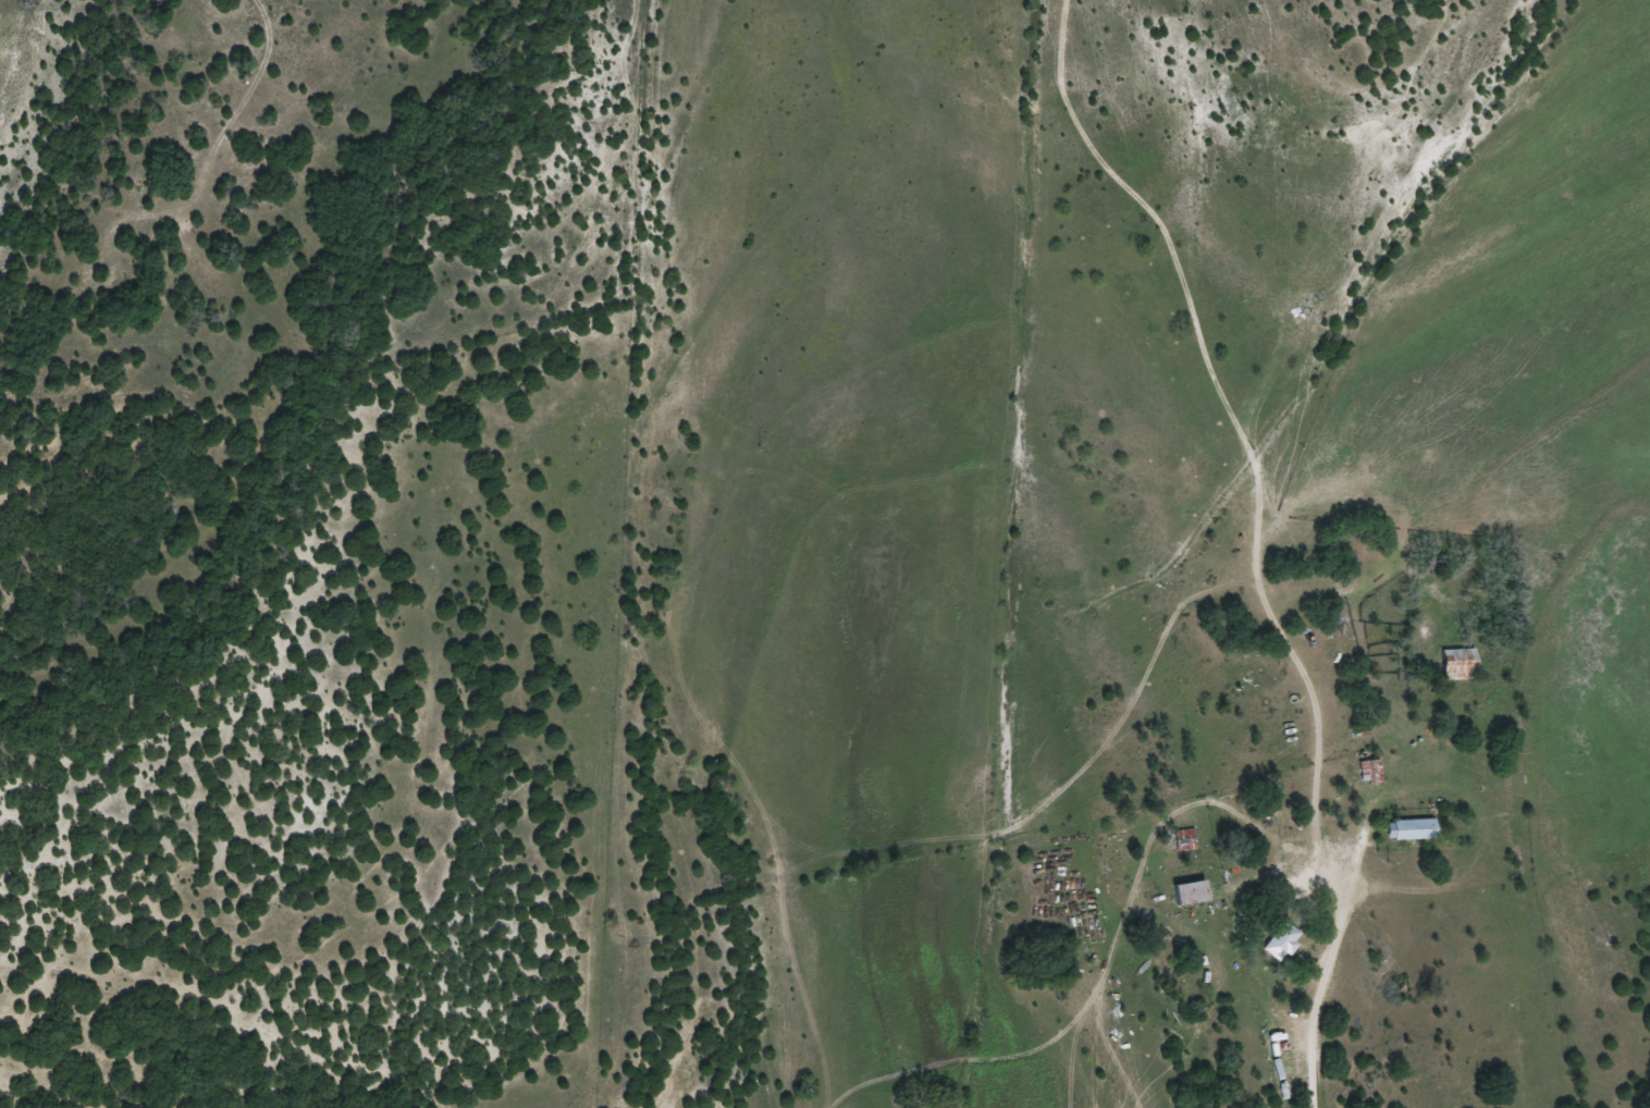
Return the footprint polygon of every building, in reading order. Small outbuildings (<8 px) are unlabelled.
[(1442,649),(1442,680),(1477,680),(1477,649),(1442,649)] [(1388,840),(1437,839),(1436,820),(1387,821),(1388,840)] [(1177,850),(1195,850),(1195,830),(1177,830),(1177,850)] [(1210,900),(1207,880),(1171,887),(1175,907),(1210,900)] [(1301,933),(1282,920),(1260,949),(1281,965),(1297,943),(1295,941),(1301,933)]
